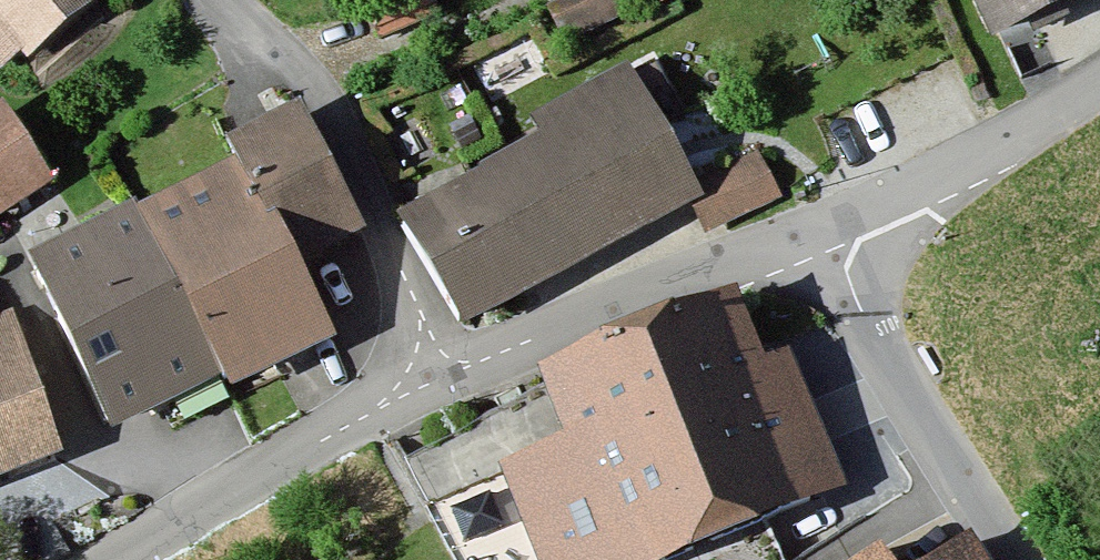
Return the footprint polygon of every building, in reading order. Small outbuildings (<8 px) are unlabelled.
[(2,63),(21,47),(31,58),(98,2),(97,0),(0,0),(0,61),(2,63)] [(379,38),(438,11),(432,0),(391,0),(367,11),(379,38)] [(548,9),(567,46),(624,17),(615,0),(565,0),(548,9)] [(997,36),(1077,0),(981,0),(997,36)] [(551,141),(403,222),(461,328),(686,205),(619,83),(542,125),(551,141)] [(0,118),(0,216),(53,182),(8,113),(0,118)] [(243,161),(141,212),(225,378),(231,390),(326,342),(288,265),(354,232),(294,113),(234,144),(243,161)] [(756,154),(685,188),(705,230),(776,195),(756,154)] [(225,378),(141,212),(138,204),(28,259),(116,433),(225,378)] [(508,461),(541,559),(796,559),(786,529),(864,503),(813,354),(774,367),(753,304),(564,368),(586,434),(508,461)] [(61,461),(11,318),(0,321),(0,482),(61,461)] [(852,559),(903,559),(888,537),(852,559)] [(973,550),(957,559),(980,559),(973,550)]
